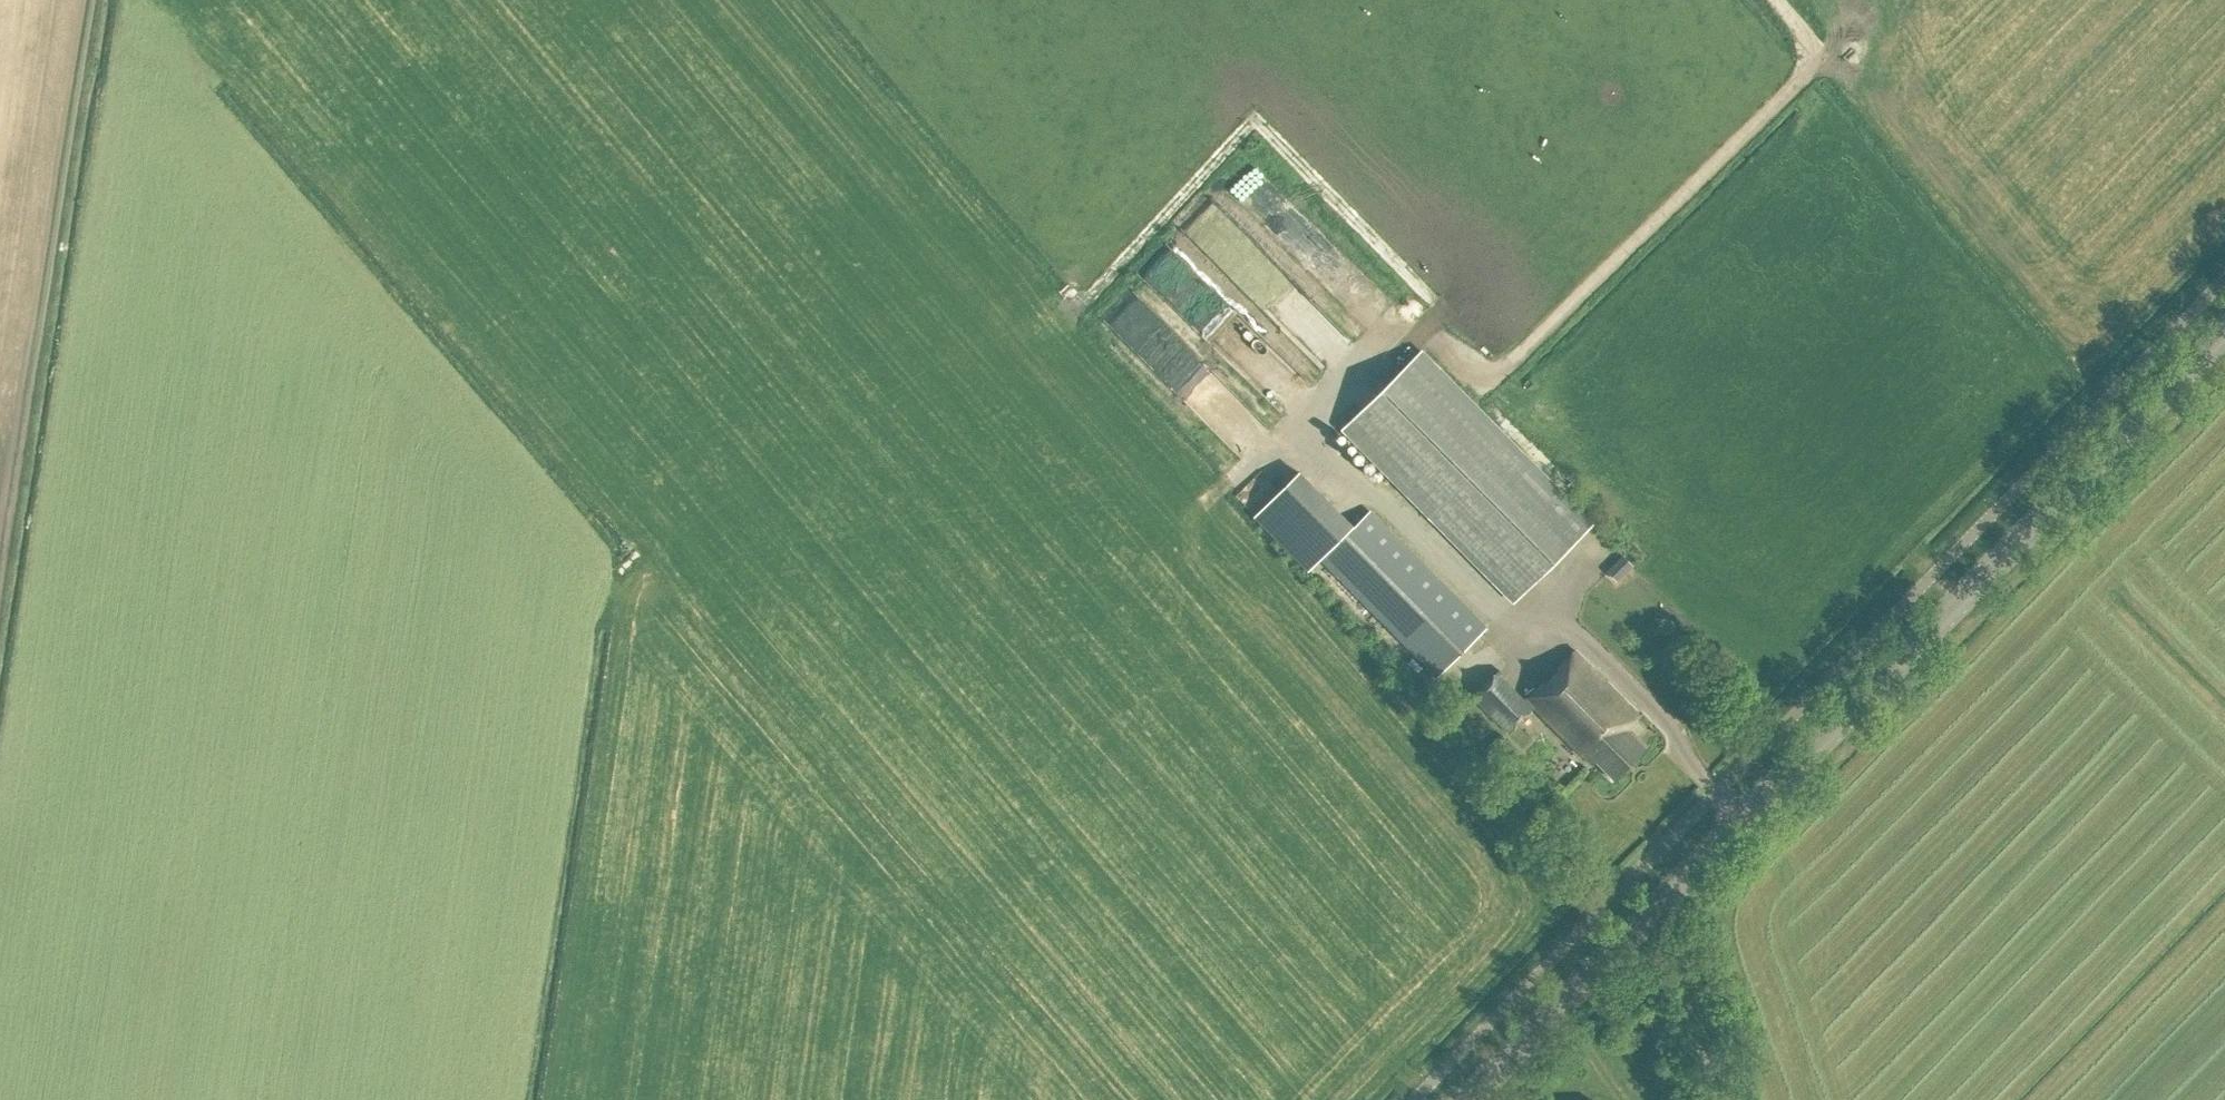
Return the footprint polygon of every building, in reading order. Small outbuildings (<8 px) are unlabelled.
[(1208,193),(1177,219),(1188,232),(1219,206),(1208,193)] [(1156,266),(1159,271),(1153,274),(1165,301),(1177,296),(1174,290),(1181,286),(1169,260),(1156,266)] [(1132,289),(1105,317),(1187,397),(1215,369),(1132,289)] [(1343,427),(1514,600),(1591,523),(1421,350),(1343,427)] [(1355,527),(1299,470),(1253,517),(1308,571),(1355,527)] [(1355,527),(1323,559),(1438,675),(1485,628),(1370,512),(1355,527)] [(1616,582),(1632,565),(1622,555),(1606,571),(1616,582)] [(1573,650),(1526,697),(1500,670),(1473,697),(1508,732),(1533,706),(1591,764),(1595,761),(1613,779),(1644,747),(1626,729),(1639,716),(1573,650)] [(1734,1075),(1732,1069),(1726,1072),(1728,1078),(1734,1075)]
